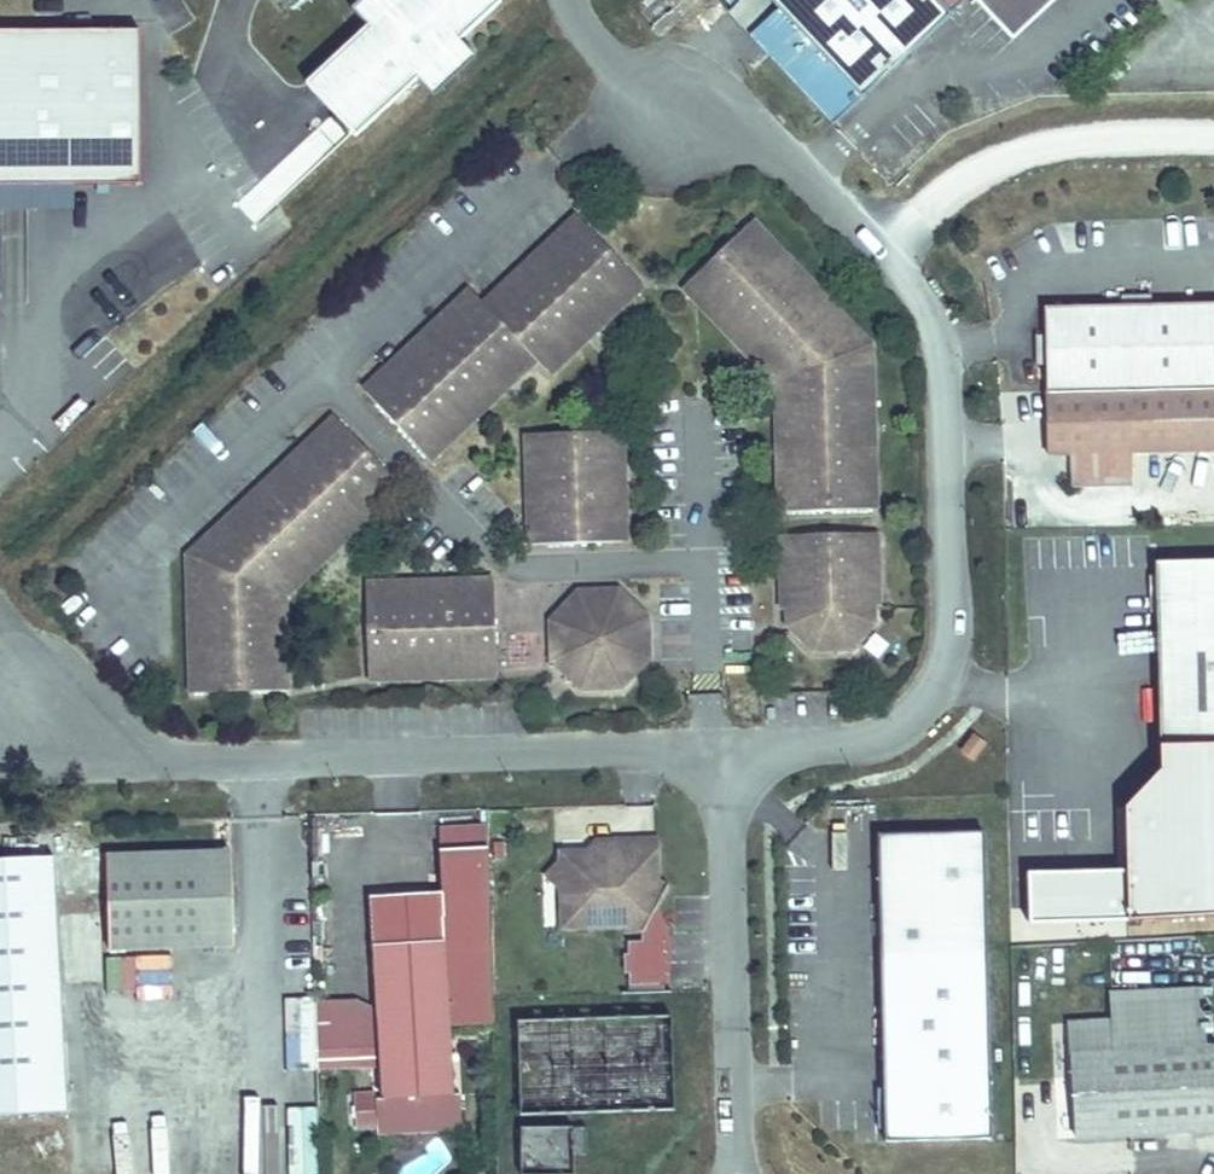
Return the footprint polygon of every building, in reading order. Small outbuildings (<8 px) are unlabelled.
[(479,48),(462,30),(494,0),(355,0),(353,1),(370,19),(309,77),(360,129),(421,71),(437,88),(479,48)] [(844,120),(969,0),(737,0),(844,120)] [(994,2),(998,7),(1021,31),(1054,0),(993,0),(994,2)] [(122,47),(0,48),(0,221),(64,220),(64,195),(122,195),(122,47)] [(372,395),(435,460),(541,358),(554,372),(646,282),(583,217),(491,306),(478,293),(372,395)] [(745,220),(680,284),(777,382),(782,510),(874,506),(867,344),(745,220)] [(1154,298),(1154,283),(1125,283),(1125,299),(1154,298)] [(1154,298),(1125,299),(1047,301),(1050,388),(1213,381),(1213,296),(1154,298)] [(1050,388),(1053,448),(1083,447),(1085,478),(1135,476),(1134,446),(1213,443),(1213,381),(1050,388)] [(397,479),(334,414),(188,557),(194,693),(286,688),(282,592),(397,479)] [(621,425),(529,429),(535,540),(626,536),(621,425)] [(876,527),(785,532),(789,605),(789,623),(818,649),(856,647),(882,619),(880,599),(876,527)] [(1164,738),(1213,737),(1213,553),(1157,555),(1164,738)] [(493,579),(364,585),(369,677),(497,671),(493,579)] [(620,584),(578,586),(550,618),(552,661),(583,689),(625,686),(654,654),(652,613),(620,584)] [(1136,700),(1134,727),(1149,728),(1150,701),(1136,700)] [(490,883),(487,829),(451,831),(454,885),(490,883)] [(989,979),(984,829),(877,834),(882,949),(893,1141),(993,1135),(989,979)] [(659,898),(669,878),(657,872),(656,830),(633,831),(634,843),(607,844),(597,835),(590,844),(563,845),(564,853),(551,866),(565,878),(565,917),(629,916),(629,921),(642,920),(644,919),(646,920),(647,921),(647,922),(647,924),(646,924),(645,925),(645,932),(631,932),(631,944),(627,945),(628,964),(632,964),(633,976),(663,974),(666,964),(666,955),(665,943),(662,932),(668,919),(659,915),(659,898)] [(634,843),(633,831),(601,831),(597,835),(607,844),(634,843)] [(0,846),(0,1115),(78,1113),(58,844),(0,846)] [(234,947),(229,852),(105,857),(111,953),(234,947)] [(494,936),(492,884),(371,893),(374,945),(446,940),(494,936)] [(446,940),(374,945),(386,1098),(457,1093),(446,940)] [(1084,1126),(1213,1120),(1213,1011),(1112,1015),(1113,1044),(1080,1044),(1084,1126)] [(678,1105),(675,1012),(520,1018),(524,1112),(678,1105)] [(459,1127),(457,1093),(386,1098),(379,1099),(382,1133),(459,1127)] [(583,1149),(583,1122),(516,1122),(517,1171),(570,1169),(570,1149),(583,1149)]
